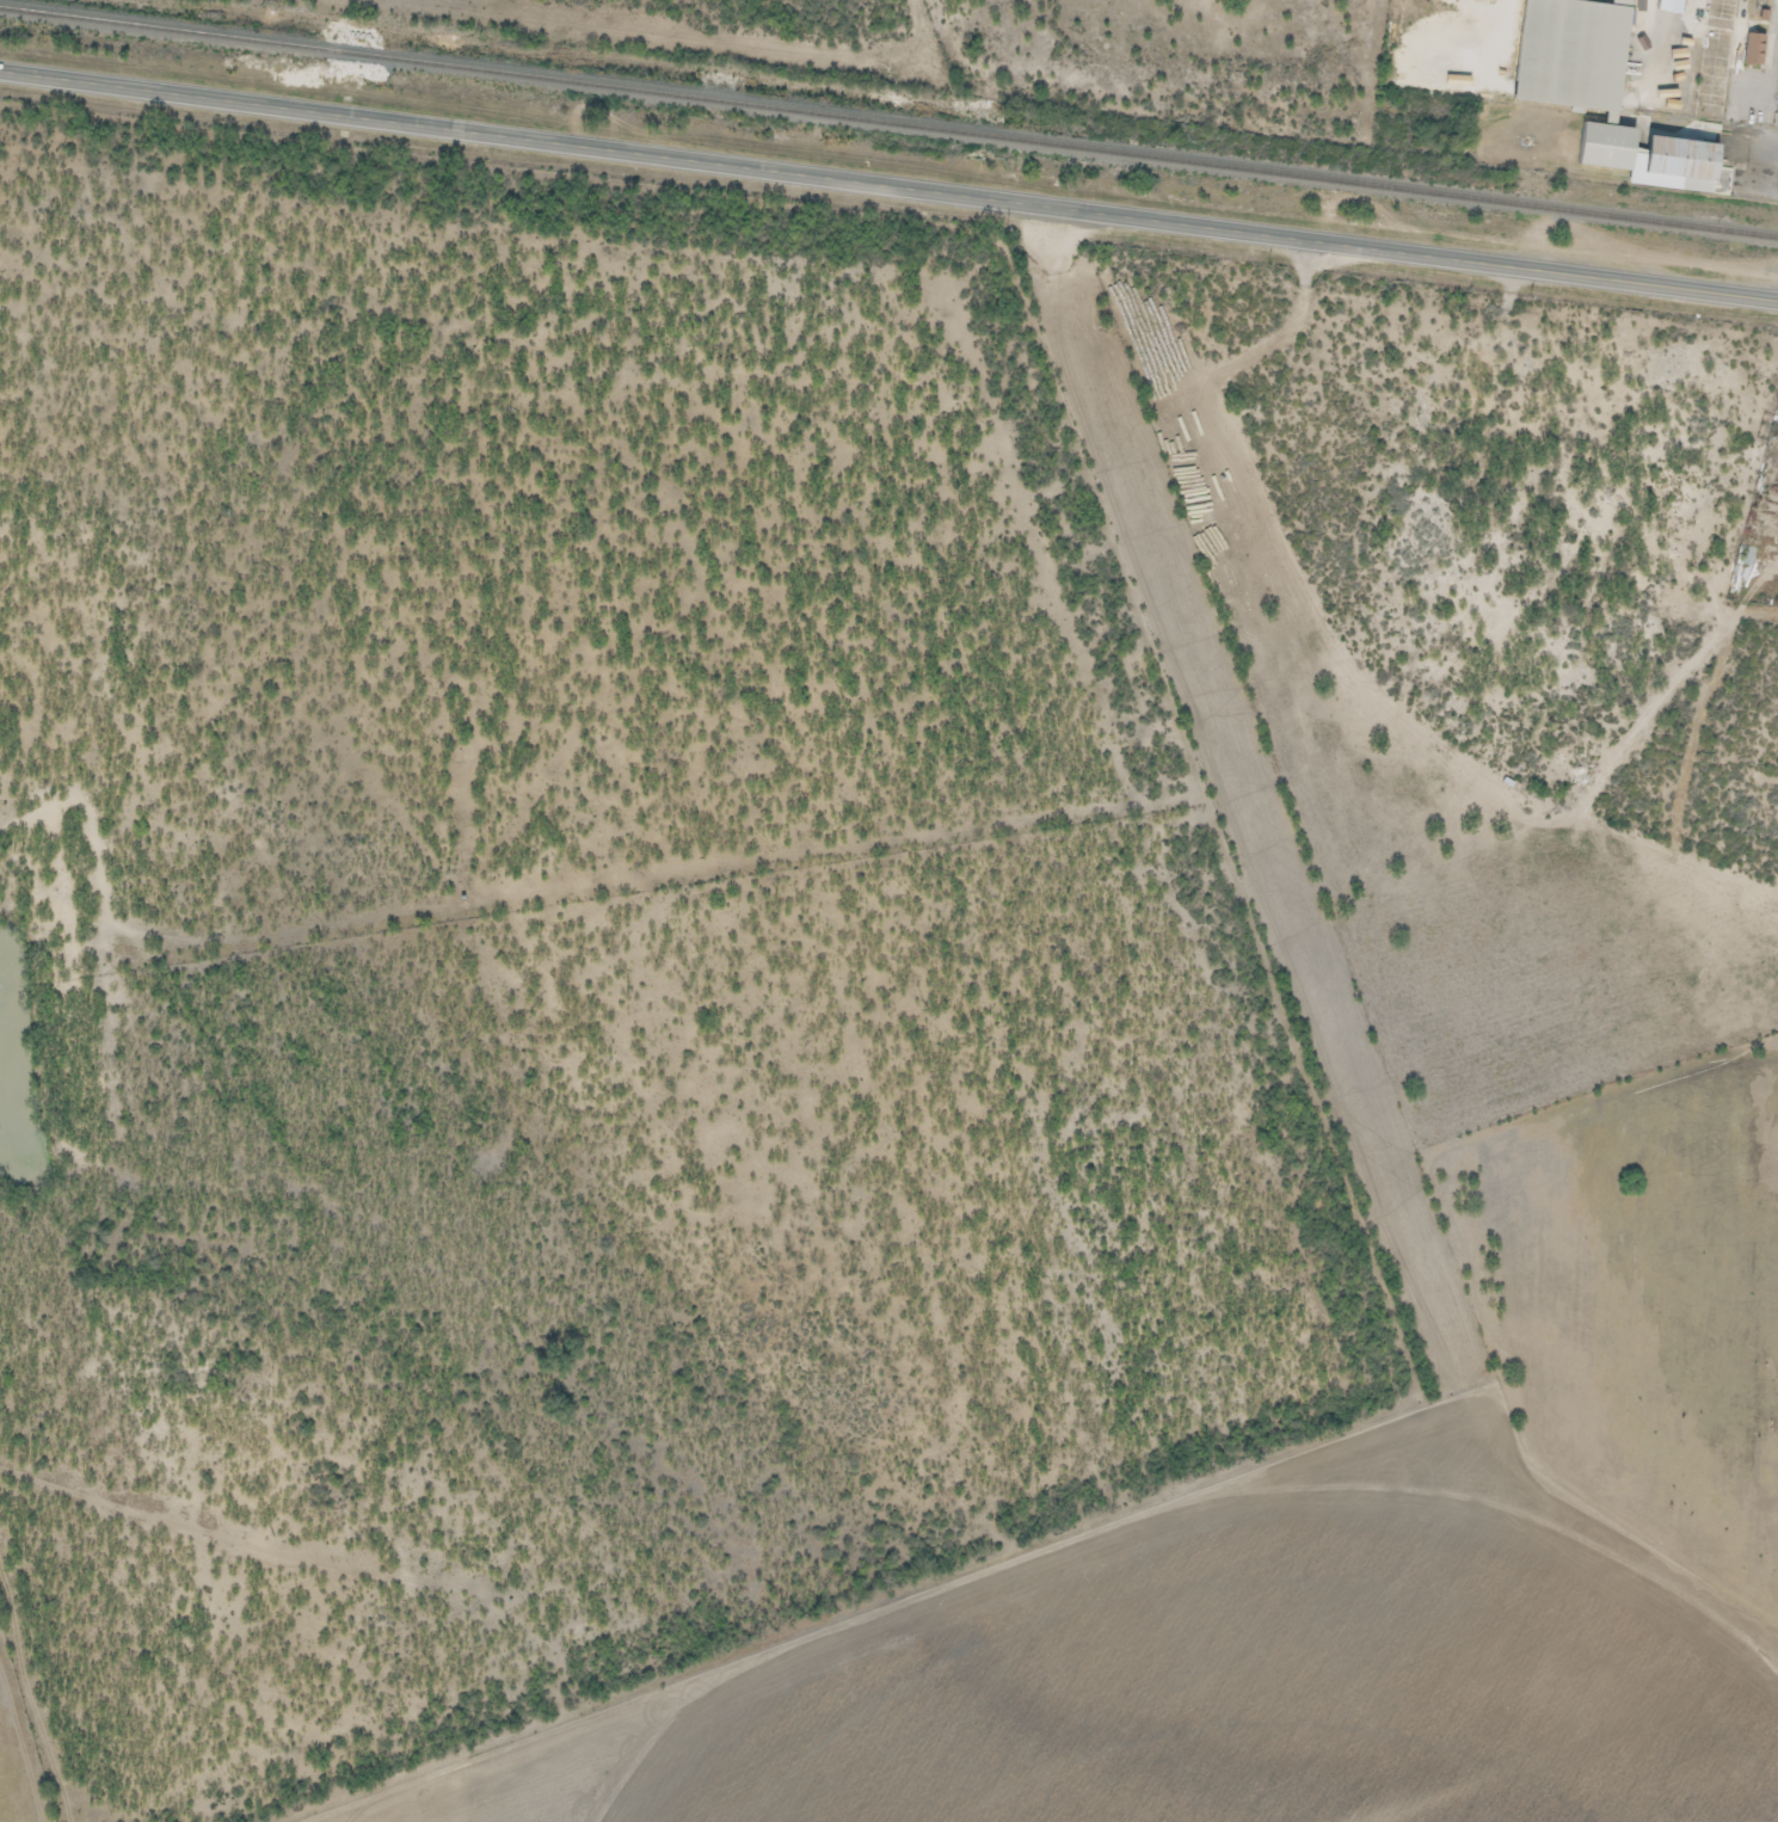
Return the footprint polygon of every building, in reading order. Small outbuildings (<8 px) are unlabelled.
[(1608,110),(1607,125),(1581,122),(1576,165),(1637,171),(1641,129),(1621,127),(1635,0),(1615,0),(1614,5),(1568,0),(1524,0),(1513,100),(1608,110)] [(1765,65),(1765,35),(1747,35),(1747,65),(1765,65)] [(1727,146),(1648,136),(1643,174),(1722,184),(1727,146)]
